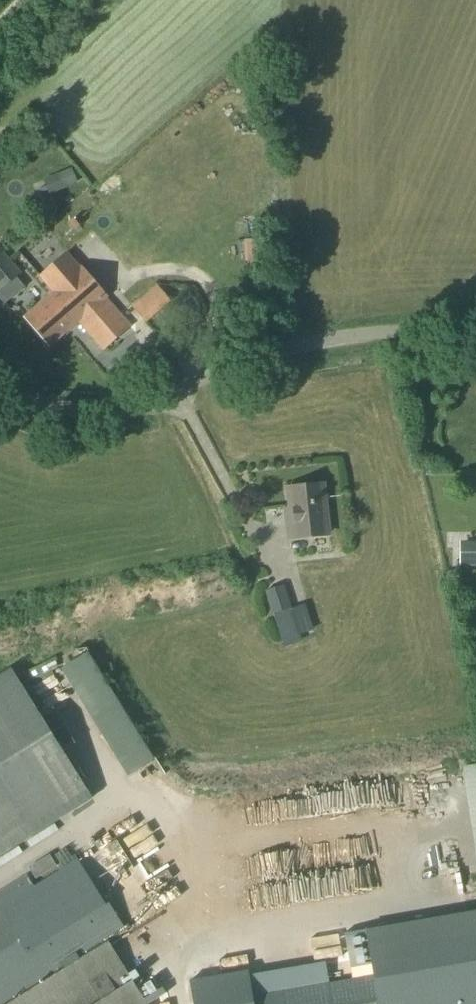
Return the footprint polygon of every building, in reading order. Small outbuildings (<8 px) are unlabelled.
[(59,174),(65,188),(76,184),(70,169),(59,174)] [(264,240),(247,240),(248,275),(265,274),(264,240)] [(1,291),(22,273),(0,248),(0,290),(1,291)] [(80,269),(67,253),(39,277),(52,293),(24,317),(49,346),(78,322),(103,351),(132,327),(106,297),(81,268),(80,269)] [(143,319),(151,313),(140,301),(133,307),(143,319)] [(293,537),(329,533),(324,484),(288,488),(293,537)] [(475,568),(475,550),(467,550),(467,568),(475,568)] [(292,609),(285,585),(265,591),(273,614),(274,614),(282,640),(301,634),(292,609)] [(34,835),(92,799),(12,670),(0,677),(0,856),(34,835)] [(121,703),(103,712),(117,736),(127,730),(133,740),(124,745),(131,759),(147,750),(136,730),(121,703)] [(163,766),(155,771),(147,758),(135,766),(157,802),(167,795),(171,801),(181,795),(163,766)] [(142,861),(169,847),(157,825),(130,838),(142,861)] [(36,880),(57,867),(50,856),(29,868),(36,880)] [(106,941),(126,929),(108,902),(105,904),(78,860),(35,887),(28,876),(0,894),(0,1003),(145,1003),(106,941)] [(219,1003),(445,1003),(431,920),(368,930),(376,975),(218,1002),(219,1003)]
